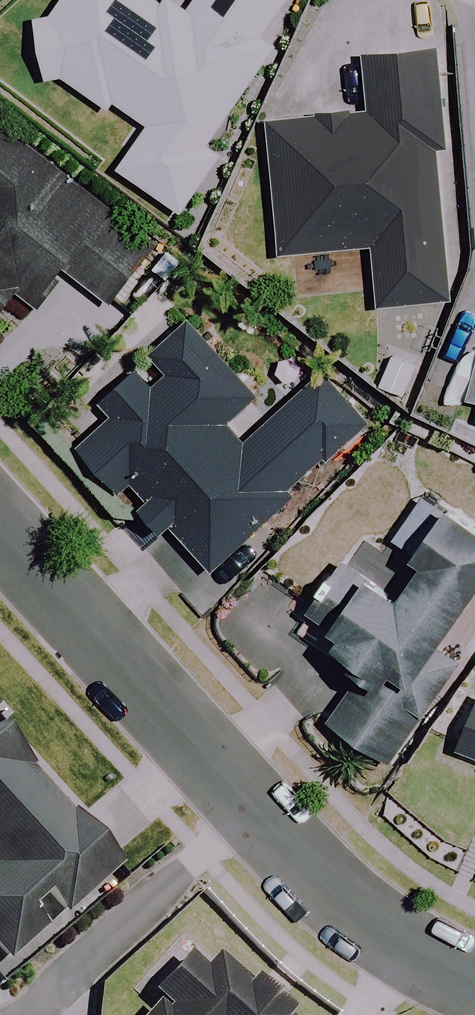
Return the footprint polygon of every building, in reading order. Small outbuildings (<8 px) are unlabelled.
[(109,107),(114,101),(149,126),(145,132),(119,169),(182,213),(221,157),(206,146),(274,49),(261,40),(289,0),(199,0),(195,5),(165,7),(154,0),(64,0),(50,19),(37,16),(48,79),(66,76),(109,107)] [(444,155),(436,51),(366,56),(370,115),(273,123),(283,257),(376,249),(381,313),(447,308),(435,156),(444,155)] [(0,128),(0,312),(16,291),(37,307),(64,273),(107,307),(153,248),(0,128)] [(126,496),(132,490),(149,507),(142,513),(168,539),(175,533),(216,575),(363,431),(313,380),(248,443),(231,426),(259,399),(185,324),(100,408),(114,422),(83,452),(126,496)] [(466,401),(474,403),(474,366),(466,401)] [(426,498),(384,560),(360,544),(310,617),(349,643),(340,656),(365,672),(331,722),(391,763),(457,664),(437,651),(474,595),(474,531),(426,498)] [(460,754),(474,760),(474,716),(460,754)] [(0,741),(0,961),(9,970),(46,937),(25,913),(44,896),(65,920),(117,873),(0,741)] [(198,942),(157,989),(166,996),(150,1014),(283,1014),(198,942)]
